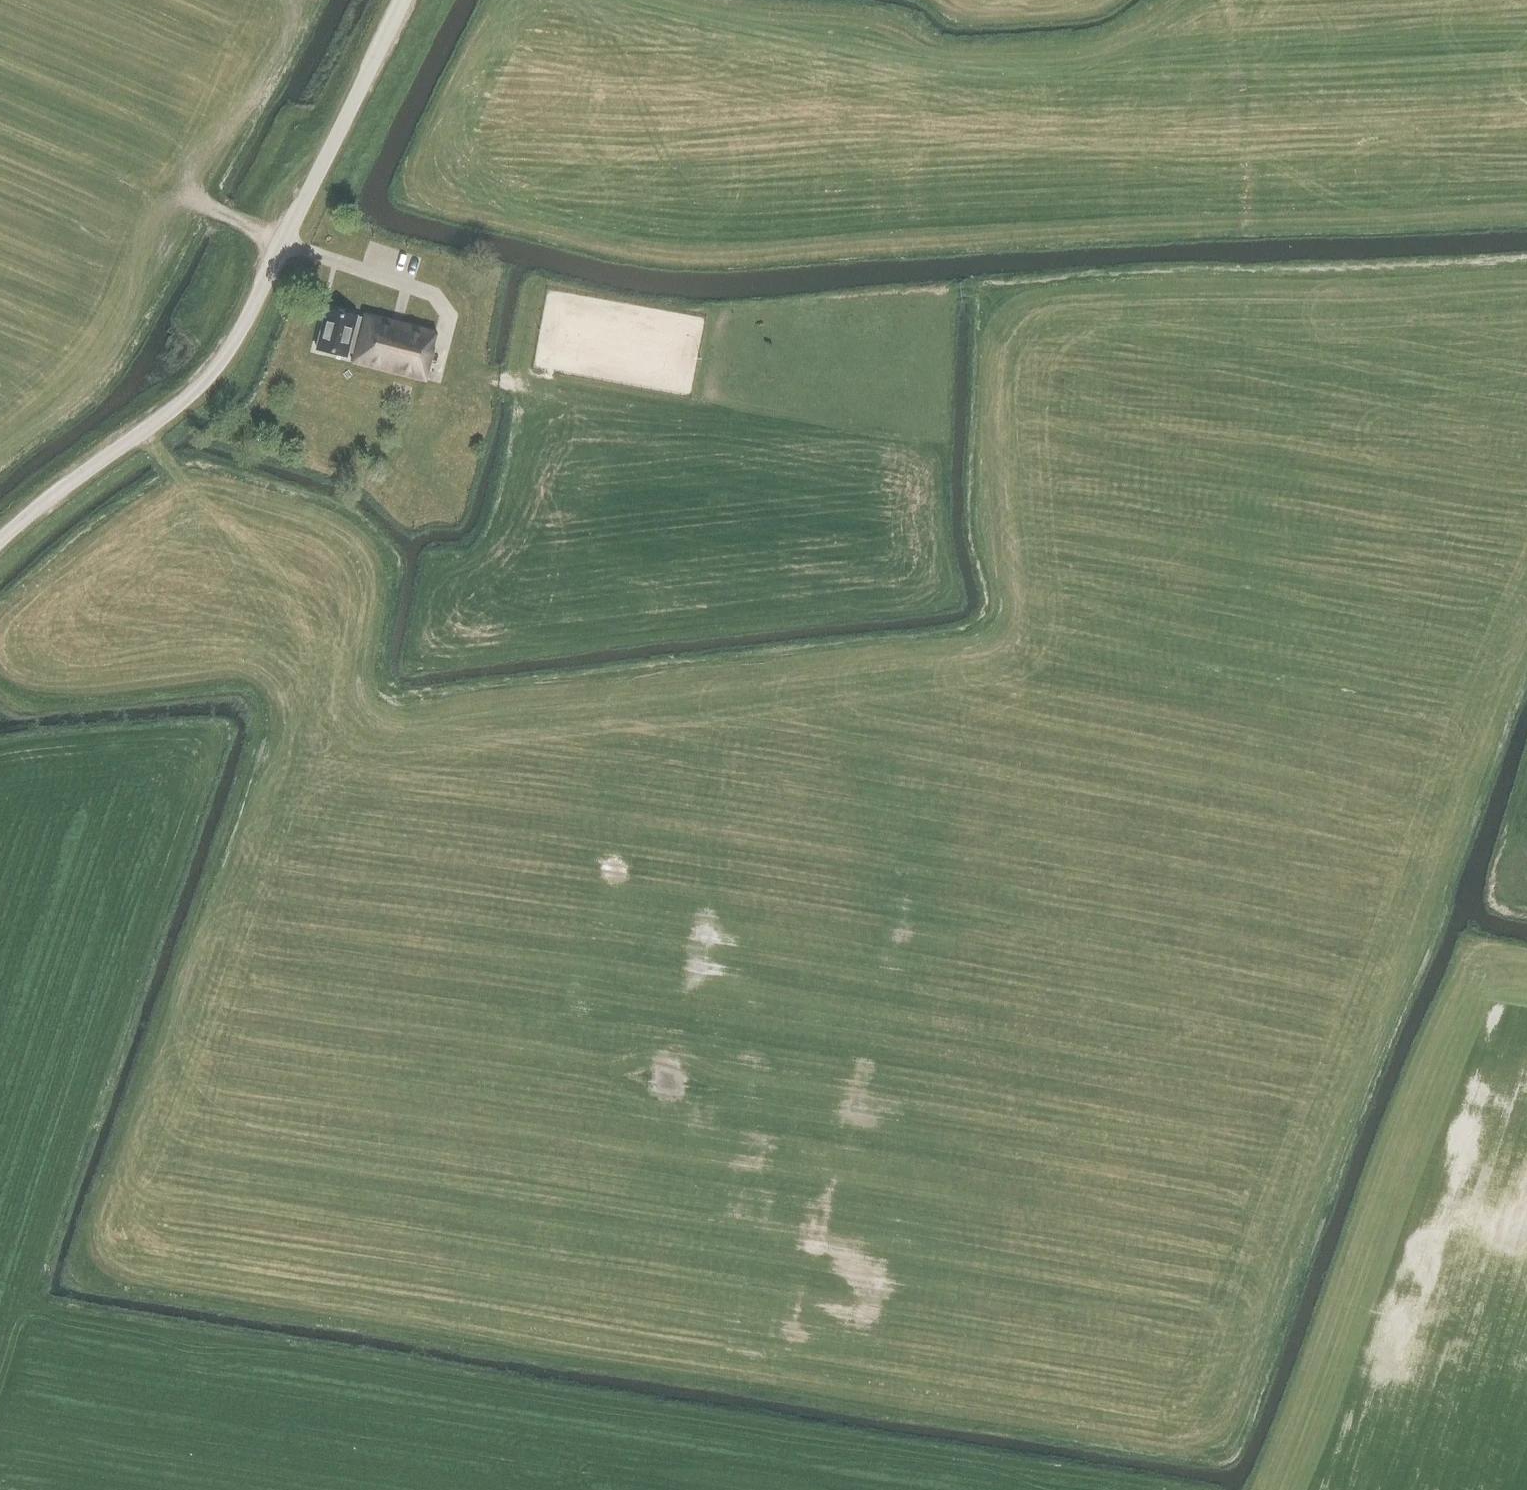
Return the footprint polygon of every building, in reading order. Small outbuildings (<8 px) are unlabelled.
[(352,363),(426,382),(435,347),(432,347),(436,330),(365,312),(364,318),(357,316),(327,309),(316,349),(347,356),(347,355),(348,355),(348,352),(355,353),(352,363)]
